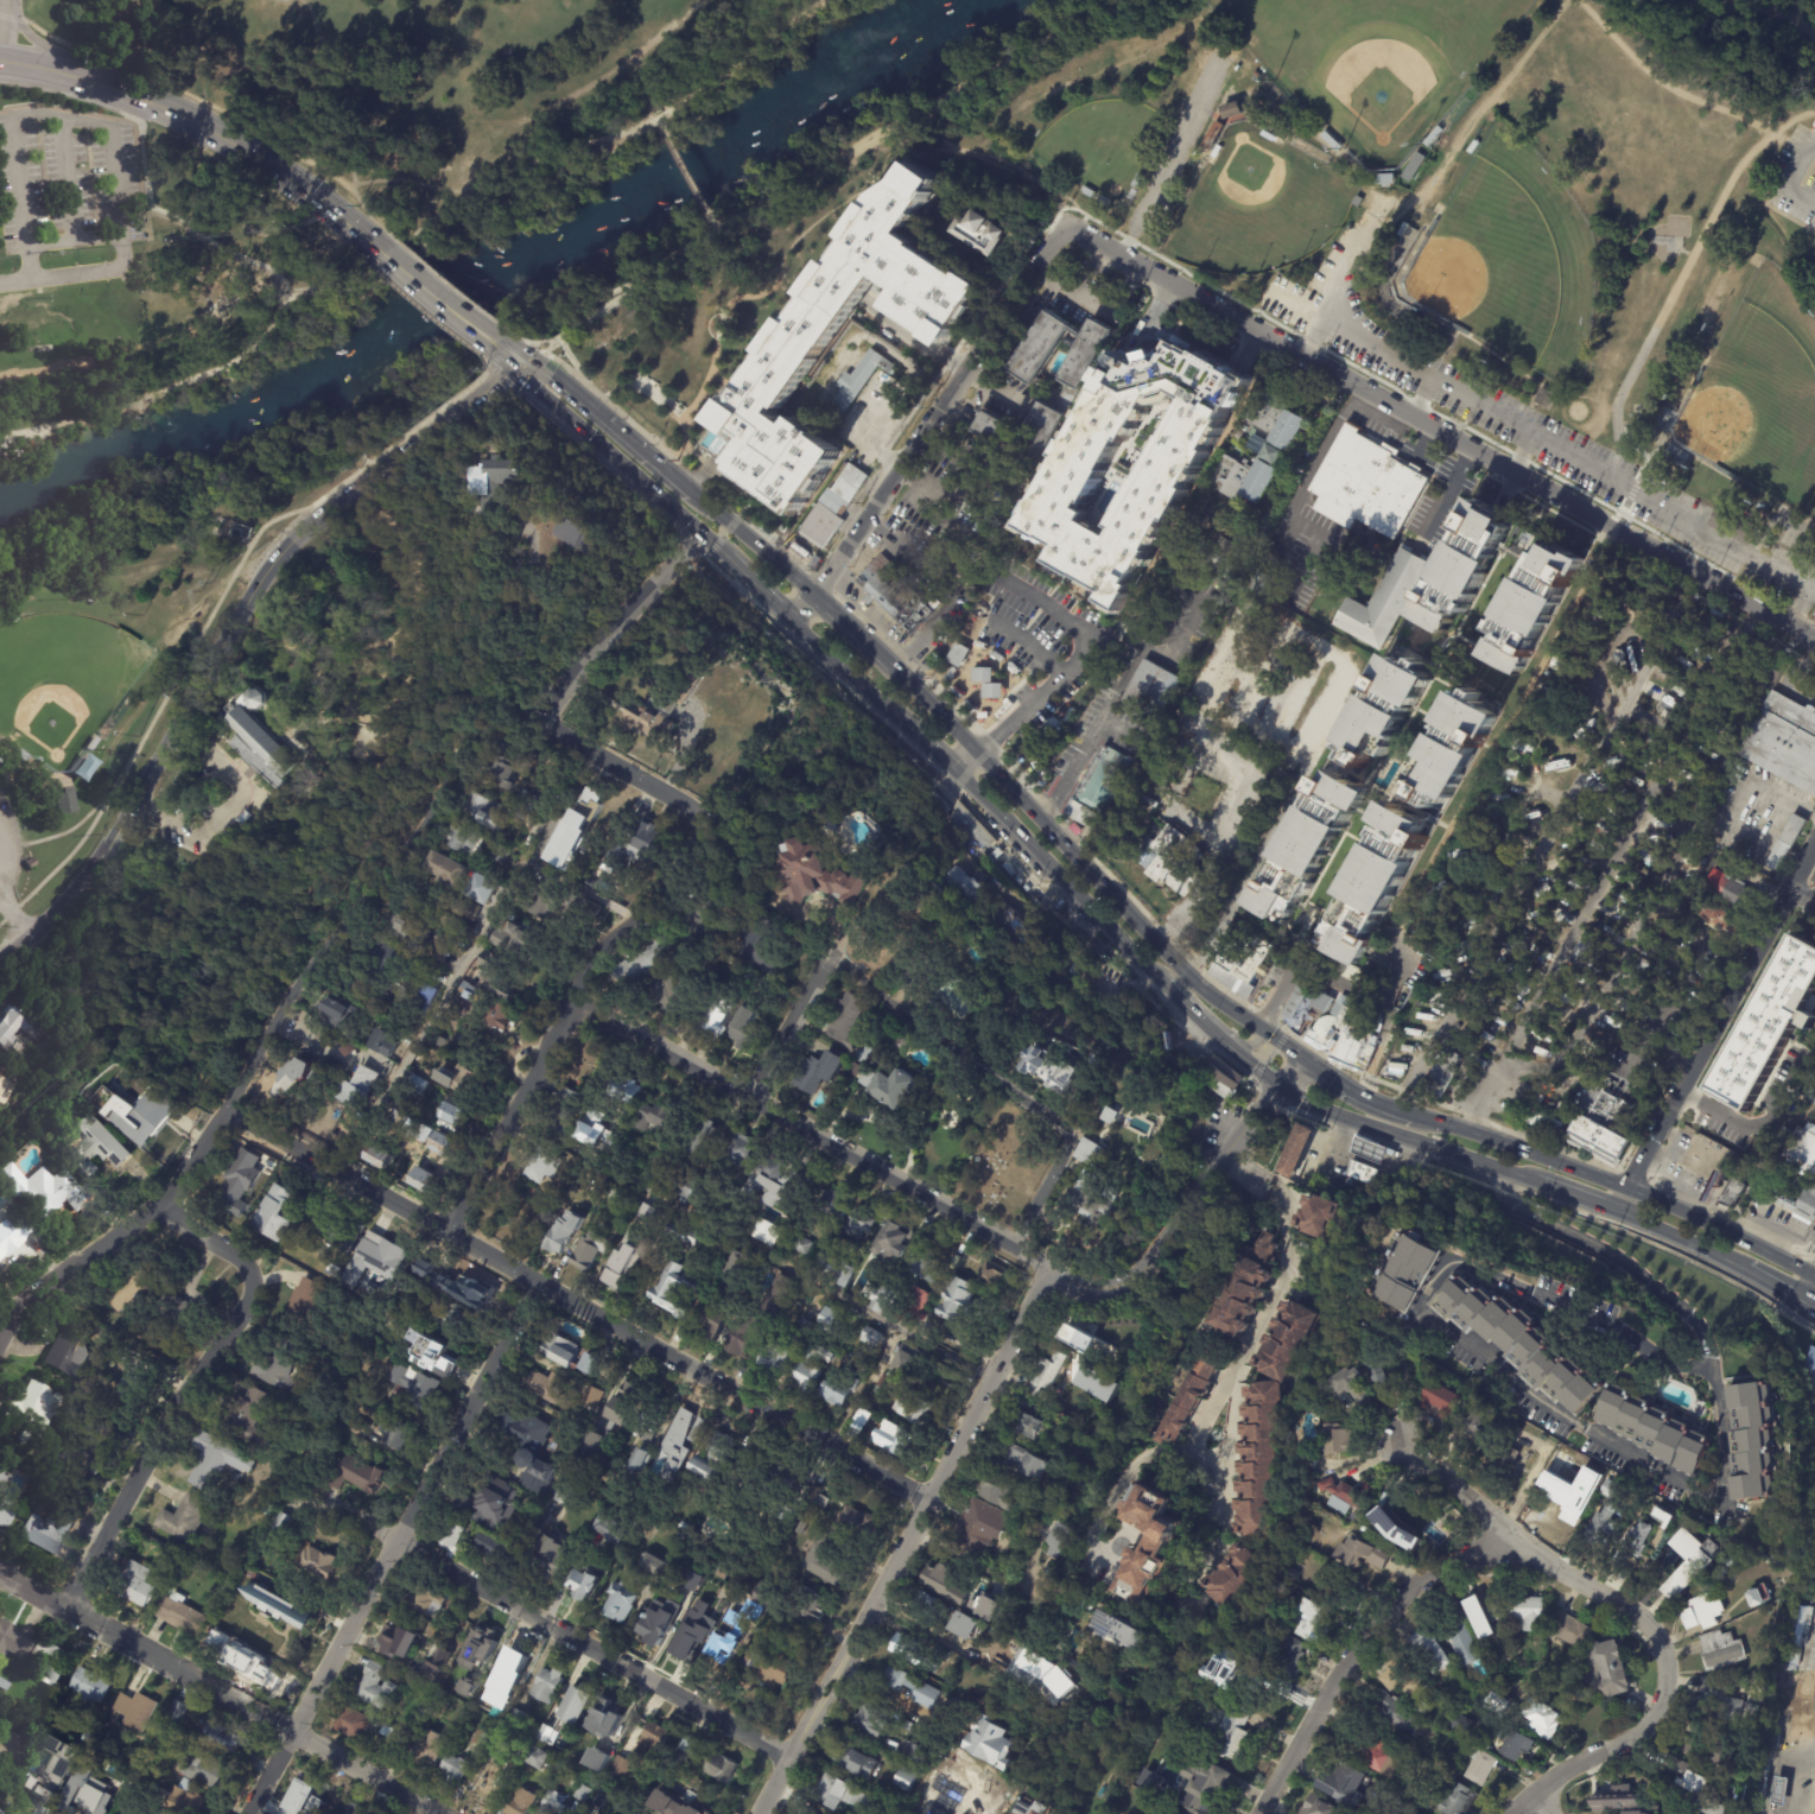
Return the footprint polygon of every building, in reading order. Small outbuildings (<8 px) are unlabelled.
[(1243,114),(1224,120),(1220,107),(1238,101),(1243,114)] [(1273,133),(1248,119),(1251,112),(1277,125),(1273,133)] [(1224,126),(1210,151),(1201,146),(1216,121),(1224,126)] [(1443,131),(1428,147),(1424,144),(1439,126),(1443,131)] [(1271,135),(1275,138),(1273,141),(1261,135),(1263,131),(1271,135)] [(1325,132),(1341,148),(1337,153),(1321,137),(1325,132)] [(1218,145),(1223,147),(1216,159),(1211,156),(1217,145),(1218,145)] [(914,160),(900,180),(894,175),(880,195),(872,204),(869,201),(845,234),(850,237),(833,260),(827,255),(801,292),(807,296),(792,317),(787,313),(762,349),(767,353),(736,394),(734,392),(729,398),(693,446),(794,519),(806,502),(804,500),(808,495),(810,496),(826,474),(824,471),(827,468),(829,468),(842,450),(795,417),(789,424),(774,413),(779,406),(782,410),(878,274),(899,290),(888,305),(945,347),(988,285),(967,271),(964,275),(902,231),(940,179),(914,160)] [(1140,176),(1143,177),(1137,189),(1131,186),(1137,175),(1140,176)] [(1378,185),(1376,185),(1376,176),(1395,175),(1395,184),(1391,184),(1391,188),(1383,188),(1383,185),(1378,185)] [(1099,196),(1097,202),(1080,192),(1084,186),(1100,196),(1099,196)] [(1359,197),(1364,199),(1358,208),(1352,204),(1357,196),(1359,197)] [(975,220),(966,215),(956,233),(999,259),(1015,233),(1001,224),(996,222),(998,218),(981,209),(975,220)] [(1401,226),(1407,229),(1402,237),(1396,235),(1401,226)] [(1048,311),(1009,369),(1033,386),(1072,326),(1048,311)] [(1091,317),(1113,330),(1079,391),(1055,378),(1091,317)] [(1058,547),(1022,527),(1121,351),(1142,363),(1161,359),(1166,364),(1178,343),(1249,380),(1121,611),(1104,601),(1110,592),(1051,560),(1058,547)] [(830,432),(817,423),(842,389),(843,392),(845,388),(838,383),(845,372),(851,376),(871,348),(896,367),(891,374),(878,364),(830,432)] [(697,419),(691,414),(712,382),(719,387),(697,419)] [(1205,493),(1225,455),(1244,464),(1246,458),(1251,461),(1254,456),(1259,458),(1273,436),(1245,420),(1263,387),(1294,404),(1292,410),(1307,419),(1261,503),(1240,493),(1237,500),(1216,488),(1211,496),(1205,493)] [(1559,398),(1551,412),(1535,402),(1542,388),(1559,398)] [(1040,402),(1064,416),(1036,467),(971,431),(983,410),(1016,427),(1009,440),(1021,446),(1026,436),(1022,433),(1040,402)] [(1429,478),(1424,489),(1430,493),(1421,508),(1428,513),(1411,543),(1404,538),(1408,531),(1403,528),(1396,541),(1358,519),(1353,528),(1353,527),(1352,529),(1327,515),(1326,518),(1315,512),(1316,510),(1314,509),(1321,496),(1309,489),(1347,423),(1360,430),(1358,433),(1394,454),(1391,457),(1411,469),(1414,465),(1421,469),(1419,472),(1429,478)] [(494,490),(494,515),(477,514),(477,495),(463,494),(464,467),(477,467),(477,461),(490,461),(490,455),(499,455),(499,459),(519,461),(519,483),(495,483),(494,490)] [(851,506),(840,520),(844,522),(823,551),(799,533),(830,491),(831,493),(851,465),(870,481),(851,506)] [(1436,497),(1432,506),(1427,503),(1433,494),(1438,496),(1436,497)] [(1473,500),(1512,521),(1451,636),(1411,615),(1473,500)] [(569,514),(590,527),(590,528),(604,538),(595,553),(582,546),(582,547),(558,533),(569,514)] [(1276,520),(1265,538),(1256,532),(1267,514),(1276,520)] [(1262,539),(1237,585),(1206,569),(1223,537),(1232,543),(1235,537),(1242,540),(1238,545),(1240,546),(1248,532),(1262,539)] [(1542,539),(1585,564),(1521,676),(1478,651),(1542,539)] [(1401,547),(1422,558),(1372,645),(1331,621),(1346,594),(1367,605),(1401,547)] [(855,582),(881,556),(899,573),(889,583),(891,585),(899,578),(925,604),(933,595),(941,604),(910,635),(901,624),(900,626),(874,600),(868,607),(862,601),(868,595),(855,582)] [(1274,581),(1265,596),(1243,583),(1252,565),(1275,578),(1274,581)] [(1568,640),(1575,647),(1570,653),(1563,646),(1568,640)] [(961,668),(971,649),(956,642),(946,661),(961,668)] [(1390,657),(1430,680),(1375,774),(1335,750),(1390,657)] [(1182,679),(1156,727),(1119,705),(1144,659),(1182,679)] [(1619,692),(1615,664),(1606,666),(1610,694),(1619,692)] [(993,668),(972,668),(972,682),(982,683),(982,698),(1003,698),(1003,684),(993,684),(993,668)] [(266,705),(261,710),(254,709),(249,705),(246,709),(300,763),(285,779),(285,778),(283,779),(290,786),(281,794),(233,743),(240,736),(243,738),(245,737),(229,721),(243,706),(239,702),(248,693),(248,694),(254,690),(261,690),(267,696),(267,703),(266,705)] [(1813,706),(1814,708),(1814,796),(1739,755),(1775,691),(1808,709),(1809,706),(1813,706)] [(1454,693),(1496,716),(1441,817),(1400,794),(1454,693)] [(1678,713),(1680,702),(1660,698),(1658,709),(1678,713)] [(646,711),(655,717),(658,713),(672,724),(666,734),(653,725),(649,729),(637,722),(630,731),(622,725),(627,718),(623,716),(630,704),(643,712),(645,711),(646,711)] [(737,741),(730,738),(731,732),(747,737),(741,754),(734,750),(737,741)] [(95,736),(101,740),(91,751),(87,748),(95,736)] [(1137,762),(1130,774),(1129,773),(1104,818),(1109,820),(1100,835),(1065,814),(1103,747),(1108,749),(1109,748),(1127,759),(1128,756),(1137,762)] [(30,756),(28,757),(27,757),(25,760),(15,753),(20,748),(31,756),(30,756)] [(100,762),(85,782),(72,773),(87,753),(100,762)] [(1541,764),(1544,775),(1570,769),(1568,758),(1541,764)] [(1324,773),(1370,799),(1297,930),(1251,903),(1324,773)] [(547,862),(570,872),(605,795),(582,785),(547,862)] [(55,791),(62,789),(62,788),(68,787),(68,788),(74,787),(77,812),(59,816),(55,791)] [(522,791),(535,799),(528,813),(512,804),(519,789),(522,791)] [(502,807),(499,813),(481,806),(483,799),(502,807)] [(964,807),(998,844),(976,867),(959,851),(962,848),(943,829),(958,803),(964,807)] [(1390,805),(1433,827),(1365,952),(1358,966),(1315,943),(1390,805)] [(1119,810),(1125,813),(1123,819),(1125,820),(1122,827),(1119,826),(1116,833),(1109,830),(1119,810)] [(499,816),(504,818),(497,833),(481,825),(482,823),(477,822),(482,812),(488,814),(489,811),(499,816)] [(1766,865),(1795,814),(1807,822),(1778,873),(1766,865)] [(817,826),(827,820),(833,835),(823,839),(817,826)] [(643,823),(648,825),(649,823),(655,826),(653,831),(658,833),(640,864),(623,856),(611,876),(598,869),(613,844),(621,849),(635,824),(639,826),(641,822),(643,823)] [(476,848),(471,858),(449,848),(450,844),(448,843),(452,832),(451,832),(456,824),(482,837),(476,848)] [(1183,899),(1160,880),(1157,883),(1146,874),(1148,870),(1134,860),(1149,838),(1155,843),(1168,825),(1174,830),(1178,826),(1194,839),(1191,844),(1200,851),(1199,854),(1205,857),(1195,869),(1202,874),(1183,899)] [(806,838),(808,844),(818,842),(821,852),(827,868),(837,873),(839,868),(843,868),(850,871),(857,870),(864,869),(869,871),(869,875),(871,876),(857,905),(851,905),(846,903),(842,899),(845,893),(837,889),(833,895),(820,887),(821,892),(807,894),(801,903),(775,889),(781,877),(778,864),(780,864),(778,856),(783,854),(782,851),(786,851),(783,843),(791,842),(789,839),(805,835),(806,838)] [(488,858),(495,844),(509,851),(501,865),(488,858)] [(461,865),(468,869),(458,887),(455,886),(452,889),(439,882),(442,879),(426,869),(436,851),(461,865)] [(991,896),(983,907),(973,900),(971,902),(953,888),(951,890),(940,882),(953,867),(970,881),(971,879),(991,896)] [(1753,893),(1744,912),(1720,899),(1721,898),(1705,889),(1715,869),(1725,875),(1725,874),(1745,884),(1744,888),(1753,893)] [(491,892),(484,907),(462,895),(474,873),(496,884),(491,892)] [(551,908),(542,922),(522,911),(540,880),(564,894),(566,889),(599,908),(590,926),(553,905),(551,908)] [(1726,937),(1689,918),(1703,892),(1753,919),(1739,944),(1726,937)] [(480,912),(472,924),(450,911),(455,903),(462,907),(465,901),(481,908),(480,912)] [(705,904),(689,904),(688,926),(693,926),(694,919),(704,919),(705,904)] [(432,934),(430,939),(429,939),(421,950),(387,931),(391,924),(388,922),(392,915),(395,916),(398,914),(402,916),(405,911),(427,924),(425,928),(433,933),(432,934)] [(772,972),(735,953),(741,941),(736,940),(740,934),(737,933),(745,916),(775,932),(767,947),(787,959),(779,976),(772,972)] [(490,941),(500,925),(508,930),(512,921),(520,926),(519,928),(541,940),(529,963),(490,941)] [(938,927),(931,938),(924,934),(931,922),(938,927)] [(1220,984),(1207,977),(1217,960),(1213,959),(1220,946),(1225,950),(1239,926),(1273,946),(1262,965),(1269,970),(1265,977),(1257,972),(1250,985),(1256,989),(1248,1001),(1220,984)] [(1792,932),(1814,944),(1814,986),(1749,1110),(1708,1089),(1792,932)] [(1568,962),(1584,933),(1597,939),(1581,969),(1568,962)] [(609,973),(622,962),(626,965),(660,934),(672,947),(623,994),(621,991),(617,994),(610,987),(616,981),(609,973)] [(376,941),(400,954),(382,985),(367,977),(372,969),(363,964),(376,941)] [(510,969),(503,983),(514,989),(507,1003),(486,992),(490,984),(477,977),(482,968),(476,964),(483,951),(513,966),(510,969)] [(429,963),(432,956),(444,962),(440,969),(429,963)] [(736,963),(732,969),(724,963),(728,957),(736,963)] [(1066,973),(1072,965),(1078,970),(1077,971),(1079,972),(1077,975),(1075,973),(1072,978),(1066,973)] [(656,1007),(646,1002),(661,969),(684,979),(667,1015),(658,1010),(659,1008),(656,1007)] [(747,970),(755,976),(750,983),(742,978),(747,970)] [(959,1021),(935,994),(952,979),(976,1007),(959,1021)] [(452,1009),(457,998),(461,1000),(462,998),(461,998),(461,996),(457,994),(462,982),(469,984),(468,987),(478,991),(472,1006),(470,1004),(469,1009),(468,1009),(464,1015),(452,1009)] [(425,985),(437,992),(424,1016),(410,1008),(423,984),(425,985)] [(1305,985),(1309,988),(1307,992),(1308,992),(1294,1022),(1292,1021),(1289,1027),(1281,1023),(1284,1016),(1283,1015),(1297,987),(1300,988),(1301,984),(1305,985)] [(827,1032),(829,1028),(827,1028),(838,1010),(833,1007),(839,996),(843,997),(848,989),(868,1001),(849,1032),(861,1039),(856,1045),(845,1039),(843,1041),(827,1032)] [(1318,991),(1335,1001),(1334,1002),(1343,1007),(1337,1017),(1328,1014),(1328,1015),(1312,1006),(1312,1004),(1311,1003),(1312,1002),(1313,1002),(1318,991)] [(1448,1003),(1445,993),(1427,997),(1430,1008),(1448,1003)] [(358,1010),(351,1023),(345,1020),(341,1028),(330,1021),(335,1014),(330,1010),(337,997),(358,1010)] [(508,1026),(503,1033),(476,1019),(483,1007),(487,1008),(490,1001),(510,1011),(507,1019),(510,1021),(508,1026)] [(724,1011),(716,1027),(723,1030),(716,1041),(685,1023),(692,1010),(700,1015),(709,1001),(725,1010),(724,1011)] [(1370,1008),(1373,1010),(1369,1019),(1358,1013),(1364,1004),(1370,1008)] [(21,1059),(0,1043),(0,1023),(6,1015),(5,1013),(9,1007),(13,1009),(13,1008),(19,1011),(20,1011),(49,1032),(43,1041),(25,1029),(21,1033),(20,1032),(17,1035),(31,1046),(21,1059)] [(737,1041),(729,1038),(744,1007),(756,1013),(750,1025),(761,1030),(756,1039),(754,1036),(745,1052),(737,1047),(738,1042),(737,1041)] [(1373,1048),(1376,1049),(1370,1061),(1366,1074),(1327,1060),(1328,1057),(1313,1048),(1315,1045),(1305,1038),(1311,1026),(1314,1028),(1318,1022),(1324,1019),(1329,1017),(1333,1017),(1337,1020),(1345,1007),(1366,1019),(1363,1025),(1371,1029),(1369,1033),(1373,1035),(1369,1045),(1373,1048)] [(1375,1011),(1382,1015),(1373,1028),(1367,1025),(1375,1011)] [(396,1045),(388,1059),(367,1047),(377,1028),(392,1036),(389,1041),(396,1045)] [(905,1049),(901,1054),(891,1047),(900,1036),(909,1044),(905,1049)] [(981,1038),(988,1040),(982,1058),(973,1054),(981,1038)] [(1068,1060),(1080,1068),(1064,1095),(1047,1084),(1049,1079),(1039,1072),(1039,1074),(1033,1070),(1030,1073),(1020,1066),(1027,1057),(1024,1054),(1030,1046),(1033,1047),(1036,1044),(1042,1047),(1043,1045),(1054,1052),(1051,1057),(1062,1065),(1066,1059),(1068,1060)] [(864,1046),(872,1051),(864,1065),(853,1058),(862,1045),(864,1046)] [(442,1053),(434,1064),(432,1061),(431,1064),(421,1059),(429,1046),(442,1053)] [(831,1049),(845,1057),(832,1080),(824,1077),(814,1093),(797,1083),(806,1067),(800,1064),(805,1054),(812,1058),(814,1054),(824,1059),(830,1048),(831,1049)] [(1446,1091),(1445,1092),(1446,1093),(1441,1101),(1426,1092),(1434,1078),(1430,1076),(1440,1058),(1442,1059),(1447,1049),(1462,1058),(1457,1070),(1458,1070),(1454,1078),(1453,1078),(1446,1091)] [(1242,1085),(1237,1091),(1239,1093),(1232,1104),(1211,1087),(1213,1085),(1198,1073),(1204,1066),(1205,1066),(1213,1055),(1245,1080),(1242,1085)] [(271,1097),(284,1073),(297,1061),(300,1066),(305,1059),(330,1073),(324,1084),(310,1080),(305,1085),(304,1083),(292,1093),(285,1085),(284,1096),(278,1102),(271,1097)] [(870,1074),(863,1085),(845,1072),(851,1061),(865,1071),(867,1070),(871,1072),(870,1074)] [(1390,1064),(1408,1066),(1407,1071),(1404,1071),(1404,1077),(1390,1076),(1390,1070),(1389,1070),(1390,1064)] [(482,1084),(478,1090),(468,1083),(459,1097),(429,1080),(433,1072),(440,1076),(444,1071),(451,1074),(456,1065),(484,1080),(482,1084)] [(375,1080),(366,1098),(357,1093),(350,1108),(330,1097),(338,1079),(349,1085),(360,1066),(377,1076),(375,1080)] [(915,1085),(899,1109),(869,1089),(882,1070),(894,1077),(901,1066),(919,1079),(915,1085)] [(15,1068),(25,1074),(21,1082),(12,1077),(15,1068)] [(1811,1072),(1814,1074),(1814,1080),(1813,1083),(1807,1078),(1811,1072)] [(427,1084),(419,1097),(400,1086),(408,1073),(427,1084)] [(5,1104),(0,1102),(0,1076),(19,1086),(8,1106),(5,1104)] [(629,1080),(634,1083),(633,1085),(641,1090),(632,1106),(604,1092),(613,1076),(626,1082),(627,1079),(629,1080)] [(1580,1108),(1594,1083),(1630,1104),(1624,1116),(1618,1112),(1610,1125),(1580,1108)] [(180,1106),(145,1149),(107,1117),(109,1114),(97,1104),(110,1089),(122,1098),(123,1096),(137,1106),(153,1086),(156,1089),(157,1086),(180,1106)] [(1810,1086),(1814,1089),(1814,1104),(1813,1103),(1811,1105),(1807,1102),(1808,1101),(1804,1098),(1810,1086)] [(556,1101),(563,1087),(575,1093),(567,1106),(579,1114),(566,1138),(542,1125),(556,1101)] [(463,1118),(458,1128),(437,1118),(446,1099),(465,1109),(462,1116),(464,1117),(463,1118)] [(665,1115),(671,1117),(665,1131),(647,1124),(643,1133),(632,1128),(641,1105),(652,1109),(654,1104),(665,1109),(662,1114),(665,1115)] [(1534,1106),(1566,1125),(1557,1140),(1525,1121),(1534,1106)] [(1113,1111),(1118,1115),(1112,1125),(1100,1120),(1106,1108),(1113,1111)] [(410,1118),(398,1138),(383,1131),(395,1110),(410,1118)] [(596,1131),(582,1124),(588,1110),(603,1118),(596,1131)] [(1622,1136),(1630,1141),(1614,1168),(1566,1141),(1580,1114),(1622,1136)] [(97,1116),(134,1156),(120,1169),(110,1159),(107,1162),(101,1156),(94,1162),(102,1171),(91,1180),(66,1154),(77,1143),(82,1149),(89,1143),(74,1125),(85,1115),(91,1122),(97,1116)] [(705,1138),(703,1143),(711,1147),(703,1163),(684,1154),(702,1118),(713,1124),(705,1138)] [(1314,1130),(1289,1179),(1275,1171),(1300,1122),(1314,1130)] [(1796,1127),(1814,1137),(1814,1172),(1782,1155),(1796,1127)] [(418,1128),(425,1131),(421,1137),(414,1133),(418,1128)] [(1694,1135),(1692,1138),(1686,1135),(1688,1130),(1694,1133),(1694,1135)] [(434,1133),(455,1144),(450,1152),(444,1148),(439,1156),(425,1148),(434,1133)] [(745,1138),(755,1143),(748,1156),(751,1159),(748,1165),(744,1162),(741,1169),(722,1159),(737,1133),(745,1138)] [(1718,1184),(1683,1165),(1700,1134),(1738,1155),(1721,1186),(1718,1184)] [(1350,1149),(1351,1147),(1353,1140),(1354,1137),(1383,1149),(1382,1152),(1378,1159),(1377,1161),(1350,1149)] [(1098,1146),(1106,1150),(1097,1171),(1073,1157),(1083,1138),(1098,1146)] [(541,1142),(554,1149),(551,1156),(560,1162),(551,1180),(544,1176),(539,1186),(521,1176),(540,1141),(541,1142)] [(597,1141),(605,1147),(602,1153),(592,1147),(597,1141)] [(360,1160),(369,1144),(388,1156),(380,1172),(360,1160)] [(256,1156),(262,1160),(256,1168),(262,1173),(248,1194),(246,1193),(233,1213),(216,1201),(230,1180),(226,1178),(245,1148),(256,1156)] [(782,1172),(775,1185),(783,1190),(772,1210),(760,1203),(764,1194),(759,1191),(750,1206),(737,1199),(753,1171),(754,1171),(766,1150),(788,1163),(782,1172)] [(1370,1187),(1344,1176),(1350,1160),(1377,1171),(1370,1187)] [(38,1225),(0,1183),(0,1171),(9,1162),(12,1166),(25,1181),(40,1167),(51,1178),(62,1168),(90,1200),(76,1213),(65,1200),(38,1225)] [(595,1171),(588,1185),(578,1180),(585,1166),(595,1171)] [(414,1167),(437,1179),(427,1197),(405,1185),(414,1167)] [(1746,1185),(1734,1210),(1719,1201),(1735,1171),(1740,1173),(1737,1180),(1746,1185)] [(671,1191),(681,1172),(700,1184),(690,1203),(671,1191)] [(605,1178),(602,1186),(596,1184),(601,1175),(605,1178)] [(1086,1218),(1070,1210),(1071,1209),(1062,1205),(1070,1187),(1074,1190),(1081,1175),(1121,1193),(1109,1219),(1104,1217),(1098,1231),(1089,1226),(1091,1220),(1086,1218)] [(1347,1187),(1341,1185),(1344,1179),(1350,1181),(1347,1187)] [(1806,1180),(1814,1185),(1814,1211),(1809,1224),(1768,1203),(1776,1187),(1797,1198),(1806,1180)] [(291,1192),(293,1194),(280,1216),(292,1223),(280,1244),(250,1226),(277,1184),(291,1192)] [(618,1193),(614,1201),(608,1198),(611,1190),(618,1193)] [(844,1198),(845,1195),(851,1198),(850,1200),(851,1201),(840,1220),(830,1213),(826,1216),(821,1212),(820,1209),(819,1207),(824,1198),(823,1197),(825,1192),(827,1193),(829,1190),(844,1198)] [(1313,1195),(1313,1194),(1339,1204),(1331,1224),(1329,1223),(1322,1242),(1292,1230),(1294,1226),(1288,1224),(1293,1214),(1295,1216),(1297,1209),(1300,1209),(1301,1205),(1299,1204),(1302,1194),(1312,1198),(1313,1195)] [(1257,1203),(1259,1205),(1249,1223),(1243,1219),(1254,1201),(1257,1203)] [(296,1222),(288,1218),(294,1209),(303,1213),(297,1223),(296,1222)] [(859,1213),(875,1222),(868,1235),(862,1231),(858,1238),(852,1235),(851,1238),(842,1232),(853,1210),(859,1213)] [(5,1257),(0,1261),(0,1224),(1,1223),(14,1211),(33,1231),(24,1239),(25,1241),(6,1258),(5,1257)] [(585,1219),(564,1254),(558,1250),(557,1254),(545,1247),(547,1244),(546,1243),(561,1217),(571,1223),(576,1214),(585,1219)] [(673,1219),(700,1235),(693,1247),(686,1243),(685,1245),(680,1242),(681,1241),(675,1237),(671,1243),(662,1238),(673,1219)] [(761,1219),(781,1231),(772,1249),(750,1237),(760,1219),(761,1219)] [(900,1229),(901,1229),(899,1232),(907,1237),(902,1245),(906,1249),(899,1261),(894,1257),(888,1269),(875,1262),(877,1257),(870,1252),(888,1222),(900,1229)] [(370,1233),(380,1238),(381,1236),(398,1245),(392,1255),(400,1260),(392,1275),(354,1254),(367,1231),(370,1233)] [(1270,1251),(1270,1255),(1269,1254),(1268,1257),(1269,1258),(1262,1274),(1264,1275),(1258,1289),(1261,1290),(1257,1296),(1254,1295),(1248,1307),(1252,1309),(1249,1314),(1246,1313),(1240,1325),(1243,1326),(1238,1336),(1233,1334),(1231,1340),(1197,1324),(1231,1254),(1233,1255),(1238,1247),(1246,1250),(1251,1241),(1252,1242),(1258,1231),(1269,1236),(1265,1242),(1269,1244),(1269,1247),(1269,1248),(1268,1249),(1270,1251)] [(1447,1250),(1427,1286),(1411,1313),(1382,1296),(1384,1292),(1378,1288),(1410,1233),(1417,1237),(1421,1231),(1432,1237),(1428,1243),(1440,1250),(1441,1247),(1447,1250)] [(594,1235),(611,1244),(614,1242),(617,1244),(610,1258),(601,1252),(589,1274),(571,1264),(584,1239),(586,1241),(591,1232),(594,1235)] [(806,1242),(812,1245),(805,1257),(792,1250),(799,1238),(806,1242)] [(751,1257),(737,1250),(724,1275),(739,1282),(751,1257)] [(621,1285),(618,1290),(607,1285),(608,1282),(602,1279),(613,1257),(620,1262),(617,1267),(627,1273),(621,1285)] [(104,1294),(152,1258),(166,1279),(119,1314),(104,1294)] [(855,1271),(844,1290),(832,1283),(833,1279),(818,1269),(824,1258),(840,1268),(842,1264),(855,1271)] [(687,1314),(683,1323),(674,1318),(675,1317),(646,1300),(653,1287),(655,1289),(671,1261),(684,1269),(679,1277),(683,1280),(685,1274),(704,1285),(697,1298),(683,1289),(679,1293),(678,1293),(674,1298),(692,1307),(687,1314)] [(990,1262),(1005,1271),(999,1283),(995,1281),(991,1287),(976,1279),(986,1261),(990,1262)] [(431,1269),(448,1279),(448,1280),(463,1289),(470,1275),(494,1289),(489,1299),(487,1298),(481,1307),(470,1301),(468,1306),(417,1279),(424,1266),(431,1269)] [(750,1346),(744,1356),(742,1355),(741,1358),(723,1350),(742,1314),(753,1320),(776,1275),(793,1283),(762,1342),(755,1337),(750,1346)] [(954,1277),(972,1287),(971,1289),(972,1290),(971,1293),(970,1293),(969,1294),(972,1296),(970,1301),(975,1304),(969,1317),(962,1313),(954,1325),(946,1320),(945,1325),(933,1318),(940,1306),(943,1306),(945,1301),(941,1299),(952,1276),(954,1277)] [(326,1287),(331,1289),(311,1332),(286,1319),(305,1277),(326,1287)] [(1581,1414),(1578,1417),(1561,1402),(1559,1406),(1542,1390),(1538,1394),(1536,1391),(1537,1390),(1524,1379),(1523,1381),(1522,1378),(1525,1376),(1523,1374),(1523,1372),(1511,1362),(1510,1362),(1508,1360),(1510,1357),(1494,1342),(1492,1344),(1493,1345),(1492,1346),(1489,1344),(1489,1343),(1474,1330),(1468,1336),(1466,1333),(1467,1333),(1455,1321),(1454,1323),(1452,1320),(1449,1324),(1447,1321),(1448,1320),(1435,1309),(1432,1307),(1459,1277),(1461,1280),(1464,1277),(1468,1282),(1466,1285),(1476,1293),(1478,1290),(1480,1293),(1484,1289),(1490,1294),(1487,1296),(1497,1304),(1500,1300),(1503,1302),(1505,1300),(1517,1312),(1516,1313),(1517,1314),(1521,1311),(1523,1313),(1524,1313),(1530,1319),(1535,1314),(1541,1320),(1536,1326),(1537,1327),(1536,1330),(1542,1336),(1541,1338),(1548,1344),(1549,1342),(1553,1345),(1544,1353),(1561,1368),(1563,1365),(1561,1364),(1562,1362),(1565,1364),(1568,1360),(1570,1363),(1572,1362),(1586,1374),(1588,1372),(1605,1388),(1597,1398),(1593,1403),(1592,1402),(1581,1414)] [(870,1287),(878,1290),(881,1287),(891,1294),(880,1315),(868,1308),(871,1302),(863,1298),(870,1286),(870,1287)] [(925,1294),(922,1299),(927,1301),(922,1308),(919,1306),(914,1314),(901,1306),(913,1287),(925,1294)] [(177,1294),(186,1304),(188,1302),(197,1313),(183,1328),(159,1304),(173,1290),(177,1294)] [(461,1309),(446,1336),(425,1323),(439,1298),(461,1309)] [(1278,1302),(1283,1306),(1284,1302),(1309,1314),(1276,1383),(1251,1371),(1242,1366),(1248,1355),(1251,1356),(1256,1345),(1252,1344),(1257,1334),(1261,1336),(1264,1328),(1262,1327),(1265,1318),(1269,1319),(1273,1311),(1269,1309),(1274,1301),(1278,1302)] [(728,1318),(713,1344),(694,1334),(710,1304),(723,1309),(721,1314),(728,1318)] [(825,1308),(843,1318),(832,1337),(814,1328),(825,1308)] [(95,1332),(88,1345),(90,1357),(77,1382),(43,1364),(69,1317),(95,1332)] [(800,1319),(812,1325),(805,1339),(793,1333),(800,1319)] [(374,1336),(381,1324),(396,1333),(393,1338),(400,1343),(396,1349),(374,1336)] [(1092,1338),(1106,1345),(1102,1353),(1090,1352),(1086,1355),(1089,1370),(1118,1387),(1108,1404),(1071,1384),(1072,1360),(1077,1360),(1077,1357),(1080,1350),(1059,1338),(1066,1324),(1092,1338)] [(881,1338),(874,1351),(858,1342),(867,1327),(882,1337),(881,1338)] [(461,1364),(450,1383),(429,1371),(427,1372),(412,1363),(414,1357),(412,1356),(418,1346),(407,1340),(413,1330),(446,1349),(444,1355),(461,1364)] [(252,1375),(274,1333),(306,1350),(303,1356),(311,1360),(300,1381),(298,1379),(290,1395),(252,1375)] [(571,1364),(569,1370),(548,1359),(548,1358),(540,1352),(541,1347),(545,1344),(544,1343),(544,1342),(547,1339),(548,1340),(552,1333),(580,1349),(576,1357),(571,1364)] [(789,1356),(776,1381),(764,1374),(766,1371),(757,1366),(770,1343),(783,1350),(782,1352),(789,1356)] [(918,1357),(906,1381),(888,1371),(903,1344),(920,1353),(918,1357)] [(832,1356),(827,1365),(811,1356),(806,1366),(798,1363),(801,1356),(804,1357),(808,1349),(812,1351),(814,1346),(832,1356)] [(1810,1346),(1814,1348),(1814,1371),(1803,1368),(1810,1346)] [(343,1359),(336,1355),(339,1349),(347,1352),(343,1359)] [(1054,1381),(1048,1391),(1041,1388),(1039,1391),(1049,1397),(1045,1406),(1030,1397),(1035,1389),(1028,1384),(1043,1358),(1049,1362),(1056,1351),(1067,1357),(1054,1381)] [(1375,1355),(1392,1395),(1381,1401),(1362,1357),(1373,1351),(1375,1355)] [(591,1356),(599,1360),(590,1377),(576,1369),(584,1352),(591,1356)] [(1210,1365),(1166,1445),(1157,1439),(1154,1446),(1144,1440),(1192,1355),(1210,1365)] [(401,1388),(386,1381),(394,1364),(407,1370),(408,1368),(438,1383),(434,1391),(436,1391),(431,1401),(429,1400),(423,1412),(399,1400),(405,1390),(401,1388)] [(802,1394),(798,1391),(799,1388),(797,1385),(798,1383),(789,1378),(798,1364),(808,1370),(811,1366),(820,1372),(807,1396),(802,1394)] [(1344,1393),(1334,1400),(1325,1385),(1329,1382),(1329,1381),(1347,1368),(1351,1372),(1357,1368),(1362,1376),(1357,1379),(1372,1402),(1360,1410),(1348,1393),(1346,1390),(1344,1393)] [(541,1376),(547,1379),(551,1374),(567,1382),(553,1406),(520,1385),(528,1370),(535,1375),(537,1374),(541,1376)] [(871,1393),(882,1375),(884,1376),(886,1374),(889,1376),(888,1378),(890,1379),(891,1377),(899,1381),(897,1383),(900,1384),(901,1382),(905,1384),(903,1385),(906,1387),(901,1394),(887,1385),(878,1397),(871,1393)] [(831,1404),(817,1398),(824,1382),(832,1387),(836,1378),(852,1385),(842,1409),(831,1404)] [(1449,1420),(1448,1422),(1417,1404),(1430,1381),(1461,1397),(1449,1420)] [(46,1397),(38,1414),(50,1420),(43,1433),(5,1415),(12,1400),(17,1402),(23,1390),(26,1391),(30,1382),(50,1390),(46,1397)] [(634,1387),(636,1389),(626,1407),(634,1412),(622,1429),(616,1425),(607,1441),(601,1438),(610,1422),(604,1419),(627,1382),(634,1387)] [(1233,1537),(1233,1535),(1227,1535),(1226,1524),(1230,1524),(1229,1517),(1230,1517),(1230,1512),(1226,1512),(1226,1502),(1232,1502),(1231,1493),(1229,1493),(1229,1483),(1233,1483),(1232,1474),(1230,1474),(1229,1464),(1235,1464),(1235,1455),(1231,1455),(1230,1445),(1236,1445),(1235,1436),(1232,1436),(1232,1426),(1237,1426),(1236,1417),(1233,1417),(1233,1407),(1239,1407),(1239,1398),(1236,1398),(1235,1388),(1246,1388),(1246,1384),(1271,1382),(1275,1384),(1270,1536),(1233,1539),(1233,1537)] [(1775,1401),(1775,1403),(1771,1403),(1772,1408),(1776,1408),(1777,1414),(1772,1414),(1775,1428),(1771,1428),(1771,1431),(1775,1431),(1776,1436),(1772,1436),(1773,1442),(1775,1442),(1776,1452),(1771,1453),(1771,1455),(1776,1454),(1776,1459),(1773,1460),(1773,1465),(1777,1465),(1778,1471),(1775,1471),(1775,1474),(1772,1474),(1772,1477),(1777,1476),(1778,1488),(1775,1488),(1776,1497),(1771,1497),(1771,1495),(1768,1495),(1769,1498),(1763,1499),(1763,1502),(1756,1503),(1756,1499),(1734,1502),(1732,1479),(1733,1478),(1731,1455),(1733,1455),(1731,1433),(1734,1432),(1728,1387),(1769,1382),(1769,1387),(1770,1387),(1771,1396),(1775,1396),(1775,1401)] [(1652,1404),(1651,1408),(1654,1409),(1654,1408),(1669,1414),(1669,1415),(1673,1416),(1671,1419),(1682,1422),(1684,1417),(1695,1422),(1690,1431),(1693,1432),(1693,1431),(1705,1435),(1705,1433),(1713,1436),(1707,1452),(1708,1453),(1706,1459),(1703,1458),(1701,1466),(1702,1466),(1701,1471),(1699,1470),(1695,1478),(1692,1476),(1692,1478),(1687,1476),(1687,1473),(1682,1472),(1682,1473),(1676,1471),(1676,1470),(1674,1469),(1675,1466),(1674,1465),(1673,1466),(1667,1464),(1668,1463),(1663,1460),(1662,1461),(1656,1459),(1657,1458),(1655,1457),(1655,1454),(1654,1453),(1654,1455),(1648,1452),(1648,1451),(1643,1448),(1642,1450),(1637,1448),(1638,1446),(1636,1445),(1637,1442),(1635,1441),(1633,1444),(1627,1441),(1629,1439),(1624,1436),(1623,1439),(1618,1436),(1618,1434),(1616,1433),(1617,1431),(1614,1429),(1613,1432),(1608,1429),(1610,1427),(1595,1421),(1612,1384),(1614,1385),(1614,1384),(1630,1391),(1633,1394),(1631,1396),(1633,1397),(1635,1396),(1650,1402),(1649,1403),(1652,1404)] [(272,1420),(272,1421),(262,1415),(254,1428),(273,1439),(266,1452),(222,1426),(240,1396),(246,1400),(253,1387),(281,1403),(272,1420)] [(586,1387),(601,1395),(592,1410),(578,1403),(586,1387)] [(68,1402),(69,1404),(52,1410),(47,1398),(64,1391),(68,1402)] [(933,1408),(928,1414),(931,1416),(929,1419),(927,1417),(920,1429),(896,1414),(890,1410),(900,1394),(906,1397),(906,1396),(914,1401),(915,1397),(933,1408)] [(664,1412),(665,1413),(648,1446),(640,1442),(642,1436),(627,1429),(642,1400),(664,1412)] [(872,1414),(865,1426),(855,1419),(861,1407),(872,1414)] [(692,1416),(681,1447),(688,1452),(669,1484),(660,1479),(667,1457),(656,1451),(680,1408),(692,1415),(692,1416)] [(1027,1414),(1045,1425),(1042,1429),(1040,1428),(1034,1439),(1030,1438),(1029,1440),(1013,1431),(1015,1426),(1010,1423),(1018,1409),(1027,1414)] [(548,1435),(538,1458),(535,1457),(535,1458),(535,1460),(546,1465),(548,1465),(552,1466),(553,1471),(554,1471),(548,1483),(551,1484),(544,1497),(519,1484),(526,1470),(519,1466),(516,1459),(523,1444),(497,1431),(500,1425),(497,1423),(501,1416),(504,1417),(506,1413),(526,1422),(533,1415),(539,1419),(540,1421),(552,1427),(548,1435)] [(406,1439),(399,1452),(382,1442),(386,1436),(377,1432),(387,1415),(412,1429),(406,1439)] [(693,1445),(686,1440),(698,1417),(705,1422),(693,1445)] [(103,1425),(114,1431),(101,1454),(107,1458),(96,1478),(68,1463),(91,1419),(103,1425)] [(369,1427),(361,1439),(348,1432),(356,1419),(369,1427)] [(908,1445),(900,1460),(880,1448),(889,1431),(884,1428),(888,1423),(913,1436),(908,1445)] [(1339,1453),(1334,1454),(1334,1455),(1325,1457),(1325,1453),(1320,1453),(1320,1440),(1324,1440),(1324,1435),(1321,1435),(1321,1431),(1324,1431),(1324,1426),(1339,1425),(1340,1431),(1351,1429),(1352,1453),(1339,1453)] [(201,1460),(204,1453),(190,1446),(199,1428),(252,1457),(241,1478),(223,1469),(210,1495),(189,1483),(201,1460)] [(719,1435),(725,1439),(710,1469),(716,1472),(710,1483),(685,1469),(691,1458),(693,1459),(694,1455),(704,1460),(706,1455),(702,1453),(713,1432),(719,1435)] [(595,1438),(602,1441),(589,1466),(572,1458),(585,1433),(595,1438)] [(1521,1452),(1515,1465),(1493,1454),(1503,1433),(1516,1440),(1511,1448),(1521,1452)] [(991,1463),(992,1459),(995,1460),(1004,1440),(1049,1465),(1039,1484),(1016,1471),(1017,1470),(1013,1466),(1011,1470),(1004,1466),(1001,1473),(989,1466),(991,1463)] [(626,1472),(639,1448),(649,1454),(639,1476),(635,1473),(634,1477),(626,1472)] [(1312,1453),(1318,1455),(1313,1471),(1292,1463),(1296,1448),(1312,1453)] [(748,1454),(756,1459),(759,1455),(768,1461),(759,1479),(736,1467),(744,1452),(748,1454)] [(379,1483),(370,1497),(364,1493),(364,1492),(344,1480),(337,1492),(328,1486),(345,1453),(383,1474),(379,1483)] [(1566,1470),(1572,1457),(1587,1464),(1580,1477),(1566,1470)] [(0,1470),(0,1500),(10,1474),(0,1470)] [(1013,1485),(1015,1486),(1010,1495),(1022,1501),(1014,1516),(977,1495),(981,1489),(978,1488),(982,1483),(983,1484),(990,1472),(1013,1485)] [(452,1505),(458,1493),(475,1502),(476,1499),(474,1498),(487,1474),(507,1485),(506,1486),(516,1492),(512,1503),(516,1507),(507,1524),(504,1523),(500,1533),(495,1530),(493,1534),(449,1510),(452,1505)] [(565,1507),(550,1501),(554,1490),(563,1493),(571,1476),(582,1479),(570,1509),(565,1507)] [(1334,1485),(1339,1489),(1343,1482),(1358,1491),(1363,1482),(1375,1489),(1360,1511),(1352,1507),(1346,1516),(1327,1505),(1333,1496),(1326,1491),(1320,1493),(1316,1485),(1331,1478),(1334,1485)] [(1600,1493),(1607,1479),(1620,1486),(1612,1501),(1600,1493)] [(817,1486),(821,1489),(818,1495),(829,1501),(823,1510),(804,1501),(813,1484),(817,1486)] [(1432,1509),(1434,1511),(1433,1514),(1440,1520),(1416,1550),(1403,1541),(1411,1530),(1395,1517),(1398,1512),(1392,1509),(1390,1512),(1379,1504),(1394,1484),(1427,1510),(1429,1508),(1432,1509)] [(1543,1516),(1555,1493),(1559,1495),(1565,1484),(1576,1490),(1570,1502),(1584,1509),(1572,1531),(1543,1516)] [(1134,1486),(1135,1488),(1136,1485),(1148,1492),(1150,1489),(1157,1492),(1155,1496),(1167,1502),(1159,1517),(1174,1524),(1157,1555),(1167,1561),(1166,1565),(1163,1564),(1155,1580),(1149,1577),(1134,1607),(1125,1603),(1122,1607),(1109,1600),(1111,1596),(1108,1593),(1116,1579),(1116,1580),(1117,1579),(1115,1578),(1116,1574),(1118,1575),(1123,1566),(1122,1565),(1125,1559),(1122,1556),(1127,1549),(1136,1554),(1146,1536),(1143,1535),(1144,1534),(1135,1529),(1136,1527),(1132,1524),(1131,1527),(1129,1527),(1116,1521),(1118,1516),(1115,1514),(1130,1485),(1134,1486)] [(87,1493),(83,1498),(78,1495),(82,1490),(87,1493)] [(209,1515),(198,1533),(201,1534),(193,1547),(156,1527),(164,1510),(177,1517),(189,1495),(208,1504),(204,1510),(209,1512),(209,1515)] [(998,1526),(986,1520),(982,1529),(988,1531),(982,1543),(957,1530),(972,1497),(1011,1517),(1004,1529),(998,1526)] [(1586,1536),(1598,1512),(1601,1515),(1610,1501),(1619,1505),(1612,1520),(1619,1523),(1606,1547),(1586,1536)] [(7,1530),(15,1510),(0,1504),(0,1527),(7,1530)] [(81,1512),(69,1536),(68,1536),(57,1558),(19,1539),(31,1515),(40,1520),(44,1523),(47,1516),(56,1521),(64,1504),(81,1512)] [(267,1504),(275,1509),(271,1517),(262,1512),(267,1504)] [(832,1526),(839,1512),(842,1514),(845,1505),(864,1516),(865,1514),(877,1520),(863,1543),(832,1526)] [(280,1511),(294,1520),(284,1540),(269,1533),(280,1511)] [(613,1542),(610,1541),(608,1546),(603,1542),(605,1537),(591,1530),(601,1511),(627,1526),(617,1545),(613,1542)] [(696,1536),(707,1515),(735,1530),(723,1552),(696,1536)] [(464,1529),(455,1545),(457,1546),(451,1554),(452,1555),(450,1560),(444,1556),(448,1552),(437,1546),(438,1543),(432,1540),(445,1518),(464,1529)] [(1631,1554),(1626,1562),(1618,1558),(1625,1545),(1622,1543),(1630,1527),(1637,1529),(1641,1522),(1652,1528),(1644,1545),(1646,1546),(1639,1559),(1631,1554)] [(806,1526),(800,1536),(797,1533),(802,1523),(806,1526)] [(1046,1555),(1040,1553),(1055,1523),(1072,1531),(1056,1561),(1046,1555)] [(481,1552),(470,1547),(480,1530),(513,1548),(507,1559),(499,1554),(495,1560),(481,1552)] [(831,1543),(823,1559),(846,1571),(837,1588),(799,1568),(819,1531),(833,1539),(831,1543)] [(1683,1539),(1683,1540),(1688,1542),(1692,1535),(1700,1539),(1696,1547),(1707,1553),(1689,1585),(1676,1578),(1682,1567),(1675,1564),(1668,1577),(1655,1569),(1675,1533),(1683,1539)] [(546,1536),(557,1542),(556,1545),(571,1553),(552,1588),(516,1568),(522,1555),(529,1559),(534,1550),(535,1552),(545,1535),(546,1536)] [(1360,1541),(1390,1556),(1383,1572),(1367,1564),(1369,1561),(1363,1558),(1359,1562),(1360,1562),(1360,1565),(1360,1567),(1359,1569),(1356,1571),(1333,1559),(1341,1543),(1348,1547),(1353,1540),(1359,1543),(1360,1541)] [(1235,1549),(1236,1550),(1236,1549),(1238,1552),(1242,1549),(1261,1569),(1258,1572),(1262,1575),(1220,1615),(1200,1593),(1202,1592),(1198,1587),(1200,1585),(1197,1581),(1202,1577),(1205,1578),(1210,1573),(1212,1574),(1216,1571),(1213,1568),(1219,1562),(1221,1566),(1224,1564),(1220,1559),(1225,1555),(1223,1552),(1229,1546),(1232,1549),(1233,1548),(1235,1549)] [(338,1572),(331,1584),(299,1567),(307,1552),(310,1553),(312,1548),(328,1556),(329,1554),(339,1560),(336,1567),(339,1569),(338,1572)] [(696,1552),(713,1561),(707,1572),(690,1562),(696,1552)] [(664,1573),(661,1578),(637,1565),(641,1558),(640,1558),(642,1553),(643,1554),(645,1553),(668,1565),(664,1573)] [(151,1575),(147,1584),(158,1590),(146,1610),(129,1600),(129,1601),(116,1594),(134,1562),(153,1572),(151,1575)] [(952,1580),(950,1585),(967,1594),(960,1607),(916,1583),(926,1566),(934,1571),(938,1562),(945,1567),(944,1568),(956,1574),(952,1580)] [(1283,1575),(1288,1567),(1300,1574),(1295,1583),(1283,1575)] [(589,1573),(599,1579),(596,1585),(598,1585),(594,1594),(591,1593),(585,1604),(576,1598),(578,1592),(567,1587),(577,1569),(588,1577),(589,1573)] [(680,1586),(696,1591),(702,1575),(686,1570),(680,1586)] [(1061,1571),(1068,1574),(1064,1583),(1056,1578),(1061,1571)] [(1707,1581),(1714,1574),(1719,1579),(1712,1586),(1707,1581)] [(1772,1597),(1764,1600),(1765,1601),(1754,1606),(1753,1604),(1751,1605),(1746,1596),(1749,1593),(1747,1592),(1749,1591),(1747,1590),(1765,1581),(1772,1597)] [(445,1600),(433,1620),(426,1616),(425,1618),(402,1605),(415,1583),(445,1600)] [(637,1597),(621,1625),(599,1613),(610,1596),(605,1593),(611,1583),(617,1585),(620,1583),(623,1585),(621,1587),(637,1597)] [(823,1610),(820,1615),(823,1615),(817,1624),(795,1612),(800,1603),(791,1597),(798,1585),(827,1603),(823,1610)] [(775,1599),(768,1610),(751,1600),(759,1587),(776,1598),(775,1599)] [(1282,1587),(1294,1592),(1292,1599),(1280,1594),(1282,1587)] [(258,1593),(273,1601),(267,1615),(247,1604),(254,1591),(258,1593)] [(291,1616),(290,1615),(291,1613),(275,1605),(283,1591),(316,1609),(309,1623),(303,1619),(302,1620),(291,1616)] [(912,1603),(919,1591),(946,1606),(937,1624),(909,1609),(912,1603)] [(1467,1594),(1477,1592),(1478,1598),(1496,1593),(1508,1645),(1487,1650),(1483,1628),(1476,1630),(1467,1594)] [(184,1605),(210,1620),(199,1639),(176,1626),(174,1628),(157,1618),(167,1599),(171,1600),(174,1593),(188,1600),(184,1605)] [(1074,1604),(1080,1594),(1096,1601),(1090,1612),(1074,1604)] [(1712,1604),(1721,1600),(1726,1612),(1722,1613),(1722,1616),(1715,1619),(1718,1626),(1705,1632),(1701,1626),(1688,1632),(1681,1616),(1686,1613),(1686,1612),(1692,1610),(1688,1603),(1707,1594),(1712,1604)] [(1543,1598),(1542,1632),(1512,1631),(1513,1619),(1508,1619),(1509,1597),(1543,1598)] [(717,1620),(706,1616),(711,1604),(695,1598),(672,1654),(691,1661),(699,1642),(707,1645),(717,1620)] [(636,1634),(660,1647),(681,1605),(668,1599),(665,1604),(654,1599),(636,1634)] [(669,1615),(680,1620),(678,1624),(702,1637),(688,1662),(673,1653),(675,1648),(658,1638),(665,1626),(646,1617),(655,1600),(671,1610),(668,1613),(669,1615)] [(1332,1615),(1327,1625),(1332,1628),(1321,1649),(1295,1635),(1301,1624),(1293,1620),(1301,1606),(1303,1607),(1307,1600),(1333,1613),(1332,1615)] [(1479,1655),(1461,1663),(1439,1617),(1460,1605),(1467,1618),(1464,1620),(1479,1655)] [(1814,1609),(1808,1647),(1798,1645),(1795,1666),(1782,1663),(1791,1605),(1814,1609)] [(1125,1645),(1109,1637),(1106,1639),(1093,1632),(1096,1629),(1091,1626),(1100,1610),(1116,1618),(1117,1616),(1134,1625),(1132,1628),(1144,1634),(1135,1651),(1125,1645)] [(1595,1631),(1585,1651),(1549,1632),(1553,1626),(1549,1625),(1559,1610),(1595,1631)] [(457,1611),(476,1622),(467,1637),(451,1628),(457,1617),(455,1616),(457,1611)] [(949,1629),(970,1641),(980,1622),(959,1611),(949,1629)] [(256,1644),(243,1638),(249,1628),(246,1626),(249,1617),(253,1619),(255,1617),(275,1626),(271,1637),(262,1632),(256,1644)] [(6,1650),(0,1661),(0,1618),(19,1628),(17,1631),(23,1634),(34,1641),(24,1660),(6,1650)] [(389,1658),(377,1653),(381,1647),(375,1643),(385,1626),(386,1628),(391,1620),(421,1637),(417,1644),(413,1643),(406,1655),(412,1657),(408,1664),(395,1656),(393,1661),(389,1658)] [(245,1634),(240,1643),(228,1636),(235,1623),(247,1629),(245,1634)] [(500,1636),(479,1625),(458,1664),(479,1675),(500,1636)] [(1307,1647),(1300,1660),(1306,1663),(1295,1683),(1271,1670),(1281,1654),(1265,1645),(1275,1628),(1308,1645),(1307,1647)] [(298,1645),(288,1662),(266,1650),(274,1636),(279,1638),(284,1631),(300,1641),(298,1645)] [(997,1631),(1004,1635),(1001,1642),(992,1638),(997,1631)] [(1434,1675),(1432,1673),(1427,1676),(1409,1651),(1415,1648),(1408,1639),(1419,1631),(1426,1641),(1433,1636),(1452,1662),(1434,1675)] [(1707,1673),(1701,1654),(1705,1653),(1700,1637),(1721,1631),(1722,1637),(1732,1634),(1734,1643),(1743,1641),(1749,1660),(1741,1662),(1741,1663),(1728,1668),(1727,1667),(1707,1673)] [(229,1642),(218,1663),(202,1654),(212,1634),(229,1642)] [(907,1639),(902,1649),(938,1668),(933,1676),(887,1651),(896,1634),(907,1639)] [(44,1638),(74,1654),(55,1688),(36,1679),(46,1657),(44,1656),(42,1660),(32,1654),(40,1636),(44,1638)] [(1620,1644),(1627,1673),(1629,1673),(1631,1686),(1630,1686),(1632,1692),(1617,1695),(1614,1700),(1585,1682),(1582,1673),(1586,1664),(1587,1662),(1587,1661),(1598,1641),(1604,1643),(1618,1639),(1619,1644),(1620,1644)] [(440,1650),(450,1655),(433,1686),(415,1676),(424,1663),(426,1664),(430,1657),(432,1660),(438,1648),(440,1650)] [(782,1689),(781,1692),(751,1676),(754,1672),(741,1664),(748,1650),(762,1657),(767,1648),(797,1663),(782,1689)] [(1229,1689),(1242,1658),(1220,1649),(1212,1668),(1204,1664),(1199,1676),(1229,1689)] [(952,1654),(946,1664),(939,1660),(944,1650),(952,1654)] [(514,1655),(515,1655),(514,1657),(519,1660),(520,1657),(532,1663),(529,1667),(527,1666),(514,1691),(495,1680),(494,1682),(496,1685),(494,1689),(500,1693),(497,1699),(496,1698),(495,1700),(497,1701),(490,1715),(472,1706),(480,1692),(482,1693),(490,1677),(493,1679),(500,1663),(509,1653),(514,1655)] [(1066,1657),(1078,1663),(1074,1668),(1056,1657),(1059,1653),(1066,1657)] [(281,1676),(272,1695),(237,1676),(248,1656),(266,1666),(265,1667),(281,1676)] [(1413,1700),(1397,1685),(1390,1692),(1378,1679),(1388,1669),(1385,1667),(1392,1660),(1395,1663),(1401,1657),(1428,1686),(1413,1700)] [(361,1686),(367,1674),(364,1673),(373,1661),(389,1670),(383,1680),(382,1680),(380,1685),(383,1688),(388,1680),(400,1688),(393,1700),(392,1699),(383,1712),(354,1694),(360,1685),(361,1686)] [(1284,1688),(1282,1693),(1271,1687),(1268,1693),(1236,1675),(1244,1662),(1286,1686),(1284,1688)] [(84,1668),(113,1683),(96,1714),(80,1706),(85,1695),(70,1687),(82,1667),(84,1668)] [(894,1669),(940,1693),(931,1712),(910,1700),(914,1693),(901,1686),(897,1693),(884,1686),(888,1679),(884,1677),(888,1668),(893,1670),(894,1669)] [(558,1672),(564,1675),(560,1680),(563,1681),(550,1706),(529,1695),(544,1670),(552,1675),(554,1670),(558,1672)] [(741,1677),(755,1685),(750,1693),(737,1686),(741,1677)] [(6,1691),(0,1687),(0,1678),(11,1683),(6,1691)] [(473,1695),(474,1681),(460,1679),(459,1694),(473,1695)] [(1727,1686),(1726,1699),(1746,1701),(1744,1723),(1719,1720),(1721,1710),(1701,1707),(1702,1693),(1712,1694),(1713,1683),(1727,1686)] [(560,1720),(557,1718),(572,1687),(579,1691),(582,1685),(592,1689),(589,1696),(591,1698),(576,1729),(560,1720)] [(1392,1699),(1409,1712),(1407,1715),(1420,1725),(1411,1737),(1383,1717),(1385,1713),(1367,1700),(1376,1688),(1392,1699)] [(1579,1701),(1578,1692),(1592,1691),(1592,1701),(1579,1701)] [(123,1724),(128,1717),(114,1708),(122,1693),(135,1700),(140,1692),(160,1704),(158,1707),(161,1710),(154,1721),(151,1720),(144,1734),(123,1724)] [(1493,1692),(1510,1701),(1503,1715),(1489,1707),(1490,1704),(1486,1701),(1489,1698),(1490,1698),(1493,1692)] [(1205,1706),(1189,1710),(1187,1698),(1201,1694),(1205,1706)] [(610,1705),(607,1714),(611,1717),(614,1713),(623,1718),(613,1738),(608,1737),(607,1739),(585,1729),(588,1724),(589,1725),(595,1714),(594,1714),(603,1695),(613,1701),(610,1705)] [(851,1721),(857,1712),(858,1712),(865,1698),(880,1706),(875,1713),(888,1720),(880,1737),(851,1721)] [(182,1702),(191,1707),(183,1721),(170,1714),(178,1699),(182,1702)] [(438,1700),(446,1705),(438,1720),(429,1715),(438,1700)] [(1455,1701),(1460,1706),(1457,1710),(1452,1705),(1455,1701)] [(1561,1714),(1556,1721),(1560,1724),(1556,1730),(1557,1730),(1550,1742),(1524,1726),(1529,1718),(1527,1717),(1537,1701),(1543,1705),(1544,1704),(1561,1714)] [(1252,1714),(1243,1731),(1249,1734),(1246,1738),(1251,1742),(1238,1765),(1225,1757),(1224,1761),(1217,1756),(1214,1758),(1193,1746),(1202,1730),(1221,1740),(1225,1734),(1219,1731),(1219,1729),(1226,1715),(1230,1718),(1238,1705),(1254,1713),(1252,1714)] [(370,1721),(357,1744),(335,1732),(337,1726),(334,1724),(343,1707),(370,1721)] [(514,1711),(523,1715),(515,1732),(503,1725),(513,1710),(514,1711)] [(56,1714),(61,1717),(57,1724),(52,1721),(56,1714)] [(1448,1727),(1454,1718),(1458,1720),(1460,1715),(1476,1724),(1467,1738),(1448,1727)] [(1013,1742),(1003,1737),(1007,1729),(978,1716),(961,1749),(1005,1771),(1011,1759),(1006,1757),(1013,1742)] [(215,1721),(246,1738),(235,1757),(204,1739),(208,1733),(204,1731),(208,1724),(211,1726),(215,1721)] [(651,1724),(668,1733),(655,1759),(642,1752),(640,1757),(633,1752),(649,1724),(651,1724)] [(6,1764),(0,1761),(0,1726),(31,1744),(20,1763),(9,1758),(6,1764)] [(545,1727),(557,1734),(548,1748),(535,1739),(542,1726),(545,1727)] [(484,1730),(491,1734),(483,1750),(469,1743),(476,1730),(481,1732),(482,1729),(484,1730)] [(1677,1751),(1683,1733),(1701,1739),(1705,1729),(1728,1737),(1726,1744),(1740,1749),(1734,1770),(1677,1751)] [(412,1763),(408,1761),(425,1730),(448,1743),(442,1751),(440,1750),(429,1772),(412,1763)] [(1530,1753),(1523,1751),(1518,1762),(1500,1753),(1512,1730),(1536,1742),(1530,1753)] [(87,1731),(96,1736),(91,1744),(82,1739),(87,1731)] [(401,1755),(398,1759),(385,1752),(395,1734),(408,1743),(401,1755)] [(685,1737),(700,1745),(690,1767),(668,1756),(679,1734),(685,1738),(685,1737)] [(1781,1737),(1778,1752),(1766,1757),(1770,1736),(1781,1737)] [(839,1740),(878,1759),(868,1780),(838,1764),(839,1762),(832,1758),(836,1751),(832,1749),(837,1738),(839,1740)] [(924,1772),(896,1758),(905,1740),(932,1755),(924,1772)] [(1384,1743),(1382,1749),(1402,1761),(1391,1780),(1362,1763),(1365,1756),(1358,1751),(1364,1740),(1375,1746),(1379,1740),(1384,1743)] [(58,1764),(61,1767),(74,1774),(61,1795),(47,1788),(46,1791),(36,1786),(37,1783),(34,1782),(37,1778),(34,1777),(27,1790),(20,1787),(45,1743),(53,1748),(47,1758),(58,1764)] [(532,1748),(550,1757),(540,1772),(523,1763),(532,1748)] [(595,1749),(610,1757),(601,1774),(584,1764),(594,1748),(595,1749)] [(1496,1763),(1483,1787),(1464,1777),(1473,1759),(1467,1756),(1472,1748),(1479,1751),(1479,1750),(1497,1759),(1496,1763)] [(734,1774),(726,1786),(703,1771),(706,1764),(704,1763),(712,1749),(738,1765),(734,1774)] [(208,1756),(229,1769),(217,1790),(198,1780),(197,1782),(183,1775),(184,1774),(176,1770),(185,1753),(197,1759),(201,1755),(207,1758),(208,1756)] [(448,1756),(456,1761),(457,1759),(469,1765),(456,1789),(446,1783),(449,1778),(444,1776),(445,1774),(438,1769),(445,1755),(448,1756)] [(1670,1755),(1688,1763),(1687,1767),(1711,1778),(1708,1784),(1701,1781),(1692,1800),(1670,1789),(1675,1778),(1662,1771),(1670,1755)] [(618,1758),(632,1764),(622,1781),(608,1774),(616,1757),(618,1758)] [(1216,1810),(1220,1813),(1195,1813),(1178,1803),(1185,1789),(1188,1791),(1193,1783),(1181,1777),(1187,1763),(1191,1765),(1195,1757),(1202,1761),(1233,1777),(1216,1810)] [(1315,1784),(1324,1770),(1332,1775),(1339,1758),(1375,1776),(1358,1809),(1315,1784)] [(499,1780),(487,1802),(468,1791),(483,1764),(494,1770),(490,1776),(499,1780)] [(893,1782),(902,1764),(918,1772),(907,1790),(893,1782)] [(945,1772),(941,1781),(929,1774),(934,1765),(946,1771),(945,1772)] [(876,1813),(875,1813),(859,1813),(863,1807),(842,1799),(836,1809),(825,1803),(827,1800),(814,1793),(827,1770),(878,1800),(872,1810),(876,1813)] [(1165,1795),(1170,1780),(1143,1770),(1138,1786),(1165,1795)] [(1765,1771),(1765,1776),(1768,1777),(1765,1788),(1764,1787),(1762,1806),(1750,1805),(1754,1770),(1765,1771)] [(110,1810),(108,1813),(82,1813),(65,1805),(77,1784),(82,1787),(89,1774),(96,1778),(102,1782),(101,1786),(107,1789),(108,1786),(119,1791),(112,1803),(96,1794),(93,1801),(110,1810)] [(324,1806),(319,1813),(300,1813),(287,1807),(305,1775),(310,1777),(312,1774),(313,1774),(321,1778),(318,1782),(324,1786),(316,1801),(324,1806)] [(1419,1778),(1414,1786),(1408,1782),(1411,1775),(1419,1778)] [(1775,1775),(1789,1776),(1784,1803),(1771,1801),(1775,1775)] [(195,1784),(191,1791),(180,1786),(185,1777),(196,1783),(195,1784)] [(585,1778),(589,1781),(585,1788),(592,1791),(585,1805),(579,1802),(578,1805),(571,1800),(580,1784),(584,1778),(585,1778)] [(1467,1813),(1443,1813),(1436,1810),(1442,1799),(1443,1800),(1446,1796),(1447,1797),(1457,1782),(1470,1789),(1468,1793),(1466,1796),(1470,1797),(1462,1810),(1467,1813)] [(1730,1782),(1740,1786),(1739,1791),(1727,1788),(1730,1782)] [(1734,1808),(1732,1813),(1708,1813),(1694,1807),(1697,1801),(1695,1800),(1705,1784),(1711,1788),(1707,1795),(1734,1808)] [(207,1799),(200,1813),(176,1813),(166,1809),(177,1786),(190,1791),(196,1795),(197,1793),(207,1799)] [(1661,1807),(1661,1813),(1623,1813),(1623,1809),(1605,1809),(1605,1813),(1593,1813),(1593,1807),(1592,1807),(1591,1796),(1613,1795),(1613,1786),(1631,1786),(1632,1795),(1639,1795),(1639,1803),(1644,1803),(1644,1807),(1661,1807)] [(694,1803),(713,1813),(667,1813),(664,1813),(649,1805),(659,1788),(668,1794),(671,1790),(685,1799),(691,1788),(700,1794),(697,1799),(694,1803)] [(952,1809),(950,1813),(915,1813),(913,1813),(926,1788),(935,1793),(940,1796),(945,1788),(962,1797),(954,1810),(952,1809)] [(564,1807),(560,1813),(535,1813),(539,1807),(538,1806),(546,1791),(552,1794),(553,1793),(567,1800),(564,1807)] [(537,1799),(527,1813),(503,1813),(512,1799),(519,1803),(521,1799),(522,1799),(526,1793),(537,1799)] [(594,1794),(605,1802),(598,1813),(586,1806),(594,1794)] [(1312,1794),(1349,1813),(1300,1813),(1312,1794)] [(363,1812),(362,1813),(341,1813),(349,1800),(356,1805),(355,1807),(363,1812)] [(1047,1810),(1045,1813),(1011,1813),(1018,1801),(1032,1808),(1034,1803),(1047,1810)]
